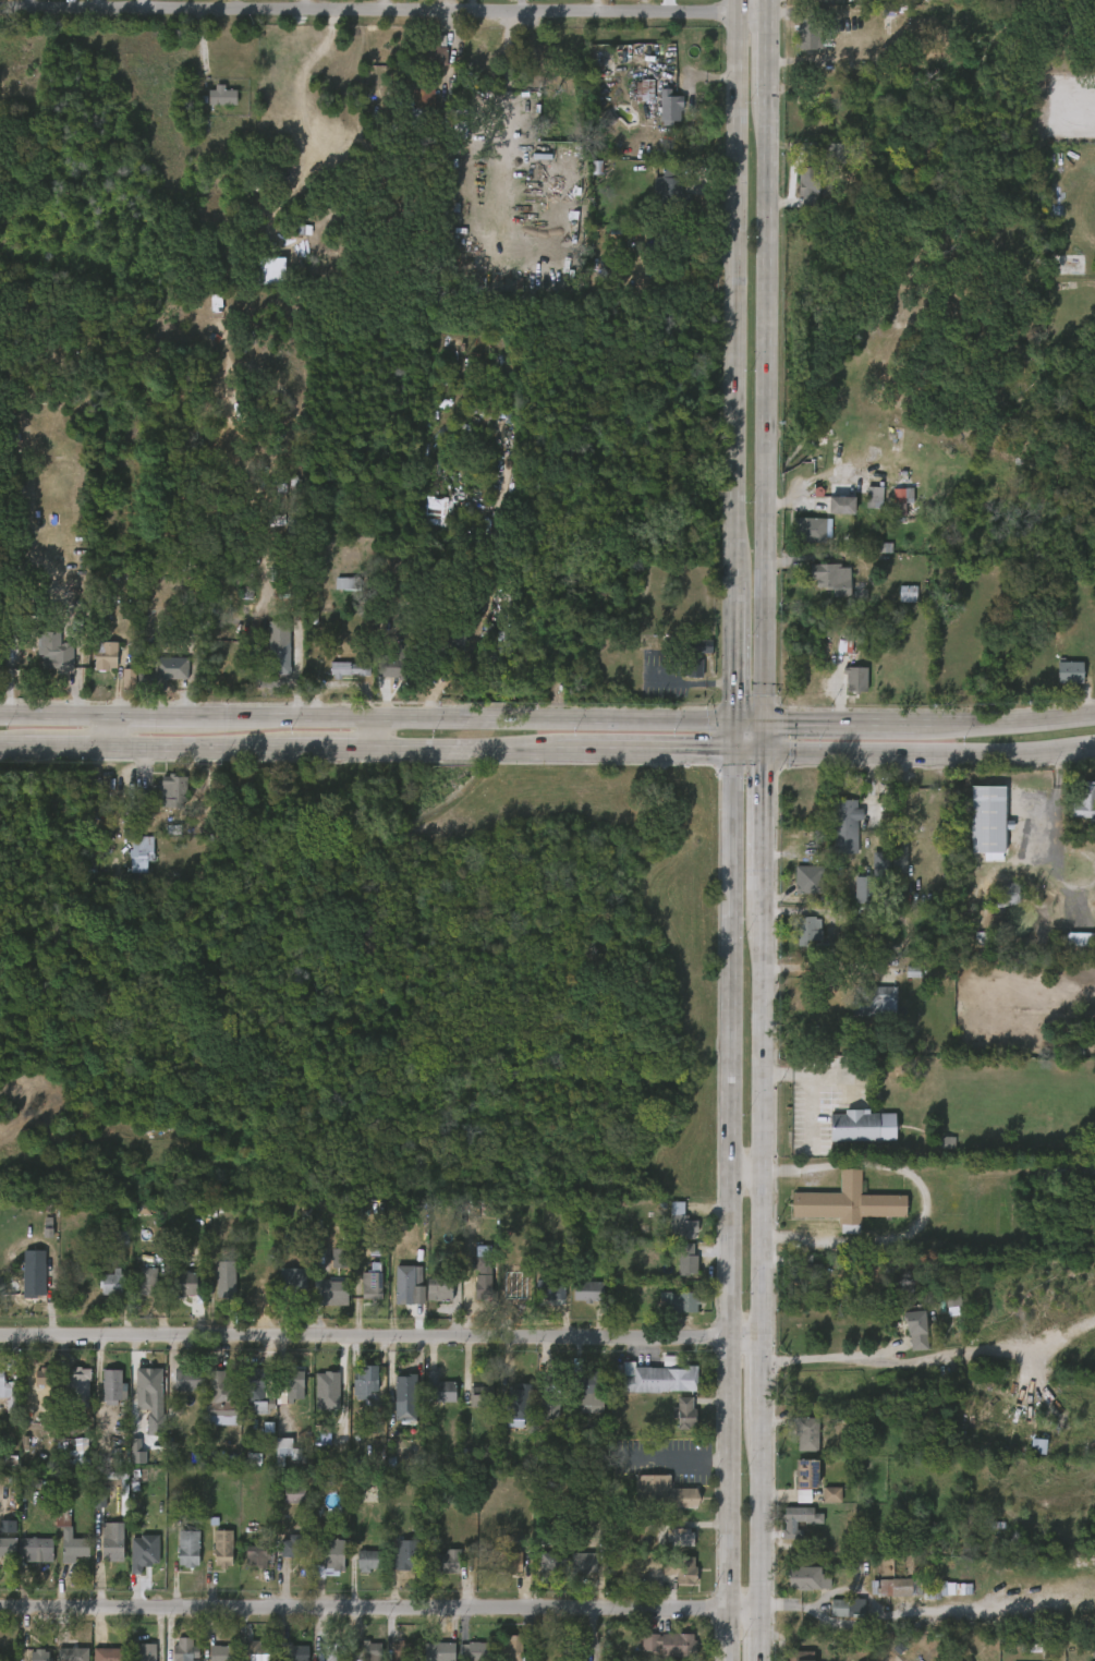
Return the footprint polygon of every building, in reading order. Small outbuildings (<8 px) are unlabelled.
[(824,11),(823,50),(795,48),(795,35),(802,36),(802,31),(799,31),(799,25),(802,25),(803,11),(824,11)] [(443,36),(443,46),(446,46),(445,64),(410,64),(410,47),(427,47),(427,45),(437,45),(437,36),(443,36)] [(612,77),(592,77),(591,48),(612,48),(612,77)] [(222,84),(222,89),(235,90),(235,104),(233,104),(233,105),(205,105),(205,102),(194,102),(194,95),(205,96),(205,89),(212,89),(212,84),(222,84)] [(433,89),(409,90),(410,112),(435,110),(433,89)] [(684,96),(683,112),(681,112),(681,119),(673,119),(673,124),(664,124),(664,120),(660,120),(661,89),(672,89),(672,96),(684,96)] [(847,144),(847,165),(828,165),(829,144),(847,144)] [(679,160),(678,177),(682,177),(682,193),(690,193),(690,209),(655,209),(655,177),(661,177),(662,160),(679,160)] [(818,197),(794,197),(794,184),(800,184),(800,167),(820,167),(819,197),(818,197)] [(284,272),(257,272),(258,285),(285,285),(284,272)] [(865,509),(882,509),(883,488),(866,488),(865,509)] [(904,490),(894,490),(894,503),(904,503),(904,490)] [(856,496),(856,514),(830,513),(830,496),(856,496)] [(446,527),(446,498),(426,498),(425,526),(446,527)] [(822,542),(793,542),(794,520),(798,520),(798,518),(826,519),(826,542),(822,542)] [(840,563),(840,568),(844,568),(847,566),(850,567),(852,595),(832,596),(832,591),(820,591),(820,589),(815,589),(814,580),(806,580),(806,565),(840,563)] [(838,611),(837,579),(797,580),(797,594),(804,594),(804,603),(820,602),(820,611),(838,611)] [(342,592),(323,592),(323,603),(342,604),(342,592)] [(903,616),(903,600),(887,600),(886,615),(903,616)] [(467,618),(464,653),(428,650),(429,626),(451,628),(452,616),(467,618)] [(59,639),(59,645),(63,645),(63,642),(70,642),(70,645),(72,645),(73,687),(66,686),(66,675),(58,675),(58,668),(41,668),(42,655),(37,655),(37,647),(42,647),(42,645),(49,645),(49,638),(59,639)] [(288,641),(288,676),(265,675),(266,641),(288,641)] [(698,658),(698,660),(701,660),(701,676),(681,676),(681,659),(686,659),(686,641),(710,641),(709,654),(698,654),(698,658)] [(105,671),(92,671),(93,642),(114,643),(114,668),(105,668),(105,671)] [(380,678),(376,678),(376,656),(388,656),(388,648),(396,648),(396,645),(406,645),(405,678),(380,678)] [(31,650),(30,685),(61,686),(62,658),(48,657),(48,651),(31,650)] [(104,684),(105,657),(84,656),(83,684),(104,684)] [(368,658),(367,677),(348,675),(348,676),(339,676),(338,680),(331,680),(331,676),(328,676),(328,663),(354,665),(355,657),(368,658)] [(163,691),(135,691),(134,672),(153,672),(153,663),(168,663),(168,658),(186,658),(186,678),(163,678),(163,691)] [(1074,684),(1074,688),(1062,688),(1062,684),(1055,684),(1056,663),(1082,663),(1082,684),(1074,684)] [(865,668),(864,693),(844,692),(845,675),(842,675),(842,668),(865,668)] [(367,691),(395,692),(395,671),(368,670),(367,691)] [(690,674),(674,673),(673,691),(689,691),(690,674)] [(358,690),(358,676),(319,677),(319,691),(358,690)] [(1045,698),(1070,698),(1070,676),(1045,676),(1045,698)] [(854,706),(854,682),(833,682),(833,706),(854,706)] [(122,702),(123,683),(111,683),(110,702),(122,702)] [(171,775),(184,776),(183,800),(180,800),(180,808),(157,807),(158,799),(151,798),(151,784),(158,784),(159,775),(166,775),(167,773),(172,773),(171,775)] [(1081,785),(1094,786),(1094,828),(1090,828),(1090,817),(1071,817),(1072,803),(1081,803),(1081,785)] [(984,853),(972,853),(973,786),(1008,787),(1007,853),(984,853)] [(174,790),(150,789),(150,799),(143,799),(142,821),(173,822),(174,790)] [(1094,829),(1094,820),(1084,820),(1085,796),(1068,796),(1067,816),(1059,816),(1059,831),(1077,831),(1076,842),(1094,843),(1094,829)] [(855,807),(855,809),(861,808),(861,819),(856,819),(857,853),(829,853),(828,799),(855,799),(855,807)] [(992,800),(958,800),(958,867),(972,867),(972,874),(991,874),(992,800)] [(149,860),(149,874),(135,873),(135,861),(133,861),(134,836),(156,836),(156,860),(149,860)] [(134,887),(135,875),(141,875),(141,851),(119,850),(118,887),(134,887)] [(796,893),(794,893),(794,865),(822,865),(820,893),(796,893)] [(874,880),(874,904),(852,902),(853,876),(875,876),(874,880)] [(783,906),(809,907),(810,881),(784,880),(783,906)] [(1018,902),(995,908),(994,900),(1000,899),(999,884),(1017,881),(1018,902)] [(988,919),(1006,918),(1005,896),(987,898),(988,919)] [(812,939),(795,939),(795,916),(813,916),(812,939)] [(1093,928),(1094,947),(1068,946),(1068,933),(1087,933),(1087,928),(1093,928)] [(808,955),(809,932),(785,931),(784,960),(793,960),(793,954),(808,955)] [(1054,960),(1079,960),(1080,947),(1054,947),(1054,960)] [(895,1004),(895,1016),(850,1015),(850,1005),(852,1005),(852,994),(854,994),(855,986),(896,987),(895,1004)] [(839,1030),(883,1030),(883,1000),(852,1001),(852,1011),(838,1011),(839,1030)] [(861,1111),(861,1114),(877,1114),(877,1139),(828,1139),(828,1115),(844,1115),(844,1111),(861,1111)] [(942,1151),(927,1151),(927,1162),(942,1162),(942,1151)] [(860,1172),(860,1195),(904,1196),(904,1217),(859,1216),(859,1235),(840,1235),(840,1222),(838,1222),(838,1219),(790,1217),(790,1192),(836,1192),(836,1189),(839,1189),(839,1168),(860,1169),(860,1172)] [(780,1231),(828,1231),(827,1248),(847,1248),(847,1231),(893,1231),(893,1209),(848,1209),(848,1182),(828,1182),(828,1206),(780,1206),(780,1231)] [(683,1209),(683,1214),(688,1214),(688,1220),(697,1220),(697,1232),(695,1232),(695,1238),(673,1238),(673,1235),(662,1235),(662,1213),(670,1214),(670,1201),(684,1201),(683,1209)] [(673,1216),(658,1215),(657,1251),(684,1252),(685,1235),(672,1234),(673,1216)] [(694,1242),(694,1254),(698,1254),(698,1272),(679,1273),(680,1242),(694,1242)] [(811,1256),(811,1263),(820,1263),(819,1282),(789,1281),(790,1262),(796,1262),(798,1256),(811,1256)] [(685,1268),(681,1268),(681,1257),(665,1257),(666,1288),(685,1288),(685,1268)] [(234,1260),(234,1298),(217,1297),(217,1266),(221,1266),(221,1260),(234,1260)] [(39,1299),(26,1298),(26,1263),(49,1264),(48,1295),(39,1295),(39,1299)] [(400,1297),(397,1297),(397,1281),(404,1281),(404,1274),(413,1274),(413,1266),(423,1266),(423,1283),(415,1283),(415,1297),(400,1297)] [(120,1268),(119,1274),(126,1274),(125,1284),(124,1284),(123,1288),(121,1288),(121,1295),(100,1295),(100,1287),(97,1287),(98,1273),(113,1274),(113,1268),(120,1268)] [(134,1295),(133,1268),(158,1268),(158,1293),(150,1293),(150,1295),(134,1295)] [(292,1299),(280,1299),(280,1268),(306,1268),(306,1292),(299,1292),(299,1299),(292,1299)] [(366,1300),(362,1300),(362,1273),(370,1273),(370,1268),(381,1269),(381,1300),(366,1300)] [(491,1269),(491,1289),(495,1289),(495,1298),(485,1298),(485,1301),(475,1301),(475,1269),(491,1269)] [(479,1271),(464,1271),(463,1313),(478,1314),(479,1271)] [(187,1294),(187,1297),(180,1297),(180,1294),(171,1294),(171,1272),(197,1272),(196,1294),(187,1294)] [(223,1312),(223,1275),(205,1275),(204,1311),(223,1312)] [(34,1278),(11,1277),(11,1310),(33,1311),(34,1278)] [(383,1316),(402,1316),(402,1300),(409,1300),(409,1280),(384,1280),(383,1316)] [(452,1299),(452,1302),(427,1300),(427,1290),(425,1290),(425,1280),(452,1280),(452,1299)] [(561,1299),(534,1299),(534,1280),(562,1280),(562,1299),(561,1299)] [(145,1282),(128,1281),(127,1309),(145,1309),(145,1282)] [(330,1281),(329,1283),(348,1283),(348,1300),(320,1301),(320,1283),(330,1281)] [(350,1314),(369,1314),(369,1281),(361,1281),(361,1286),(349,1286),(350,1314)] [(294,1304),(294,1282),(268,1282),(268,1304),(294,1304)] [(603,1282),(603,1301),(589,1301),(589,1304),(583,1302),(583,1300),(572,1300),(572,1282),(603,1282)] [(110,1309),(109,1285),(88,1286),(89,1309),(110,1309)] [(184,1285),(167,1286),(168,1310),(185,1309),(184,1285)] [(440,1315),(440,1293),(415,1292),(414,1314),(440,1315)] [(669,1292),(669,1294),(673,1294),(673,1295),(676,1295),(676,1293),(689,1293),(690,1312),(658,1314),(658,1292),(669,1292)] [(552,1313),(552,1294),(524,1294),(524,1313),(552,1313)] [(336,1318),(335,1295),(308,1295),(309,1319),(336,1318)] [(591,1315),(590,1295),(561,1296),(561,1316),(591,1315)] [(686,1326),(686,1306),(647,1306),(647,1315),(653,1315),(653,1326),(686,1326)] [(936,1330),(949,1328),(946,1306),(932,1308),(936,1330)] [(927,1316),(929,1348),(912,1350),(909,1322),(907,1322),(907,1311),(927,1309),(927,1316)] [(897,1365),(916,1363),(911,1324),(892,1326),(897,1365)] [(377,1365),(377,1391),(365,1391),(365,1394),(350,1394),(352,1370),(358,1370),(358,1365),(377,1365)] [(81,1366),(81,1368),(90,1368),(90,1378),(88,1378),(87,1406),(66,1406),(68,1385),(60,1385),(60,1368),(73,1368),(73,1366),(81,1366)] [(8,1397),(0,1397),(0,1369),(3,1369),(3,1375),(7,1375),(7,1380),(4,1380),(4,1382),(7,1382),(8,1367),(15,1367),(15,1411),(7,1411),(8,1397)] [(155,1389),(154,1397),(144,1398),(144,1389),(136,1390),(136,1368),(161,1367),(162,1389),(155,1389)] [(650,1367),(694,1368),(693,1390),(668,1390),(660,1392),(618,1391),(618,1375),(634,1375),(634,1367),(650,1367)] [(187,1368),(200,1369),(200,1391),(174,1391),(174,1368),(187,1368)] [(264,1368),(271,1369),(271,1382),(272,1382),(272,1398),(277,1399),(277,1407),(273,1407),(273,1411),(266,1411),(266,1414),(255,1414),(255,1411),(243,1410),(243,1369),(264,1368)] [(301,1371),(301,1399),(284,1399),(284,1395),(283,1395),(283,1371),(288,1372),(288,1368),(294,1369),(294,1371),(301,1371)] [(121,1369),(121,1382),(126,1383),(126,1399),(118,1399),(117,1405),(105,1404),(105,1399),(102,1399),(102,1369),(121,1369)] [(224,1370),(224,1375),(238,1375),(238,1407),(209,1407),(209,1370),(224,1370)] [(437,1379),(437,1381),(455,1381),(455,1402),(425,1401),(425,1380),(427,1380),(427,1370),(437,1370),(437,1379)] [(604,1406),(573,1405),(574,1374),(588,1375),(588,1370),(604,1370),(604,1406)] [(610,1405),(684,1406),(685,1381),(664,1381),(664,1370),(657,1370),(657,1371),(652,1371),(652,1381),(622,1381),(622,1376),(611,1375),(610,1405)] [(561,1402),(537,1402),(537,1385),(543,1385),(543,1371),(561,1371),(561,1402)] [(416,1402),(396,1401),(396,1375),(406,1375),(406,1373),(416,1373),(416,1402)] [(77,1416),(78,1382),(58,1381),(57,1415),(77,1416)] [(366,1381),(342,1381),(341,1413),(356,1413),(356,1405),(365,1405),(366,1381)] [(23,1398),(39,1399),(39,1382),(24,1382),(23,1398)] [(150,1382),(124,1382),(125,1423),(141,1422),(141,1411),(150,1410),(150,1382)] [(109,1384),(92,1383),(91,1418),(106,1418),(106,1414),(114,1414),(115,1397),(109,1397),(109,1384)] [(220,1439),(221,1384),(198,1384),(196,1438),(220,1439)] [(254,1385),(236,1384),(234,1427),(252,1427),(254,1385)] [(528,1384),(527,1420),(522,1420),(522,1428),(504,1428),(506,1391),(514,1391),(515,1384),(528,1384)] [(274,1415),(291,1415),(292,1385),(274,1385),(274,1415)] [(442,1395),(425,1396),(425,1385),(415,1385),(416,1416),(443,1415),(442,1395)] [(303,1422),(327,1422),(327,1387),(304,1386),(303,1422)] [(476,1407),(467,1407),(467,1386),(492,1387),(492,1405),(476,1405),(476,1407)] [(169,1404),(189,1405),(189,1388),(169,1387),(169,1404)] [(404,1434),(405,1389),(383,1388),(382,1433),(404,1434)] [(693,1403),(693,1408),(695,1408),(695,1426),(689,1426),(689,1429),(679,1429),(679,1417),(673,1417),(673,1407),(678,1407),(678,1396),(693,1396),(693,1403)] [(516,1441),(517,1398),(505,1397),(504,1406),(496,1405),(495,1441),(516,1441)] [(591,1419),(591,1397),(562,1397),(562,1419),(591,1419)] [(480,1401),(458,1400),(457,1420),(479,1422),(480,1401)] [(681,1442),(682,1411),(665,1410),(665,1420),(663,1420),(662,1442),(681,1442)] [(529,1432),(546,1432),(546,1412),(530,1412),(529,1432)] [(819,1417),(818,1451),(799,1451),(799,1434),(795,1434),(796,1417),(819,1417)] [(806,1464),(805,1430),(784,1431),(786,1465),(806,1464)] [(128,1451),(118,1452),(119,1477),(134,1477),(134,1465),(129,1465),(128,1451)] [(263,1452),(264,1471),(279,1471),(279,1478),(290,1478),(289,1460),(280,1460),(280,1451),(263,1452)] [(1033,1467),(1033,1453),(1019,1452),(1018,1467),(1033,1467)] [(806,1487),(799,1487),(799,1458),(819,1458),(819,1487),(806,1487)] [(783,1501),(805,1502),(806,1473),(783,1473),(783,1501)] [(668,1475),(668,1489),(694,1489),(694,1510),(633,1507),(633,1475),(668,1475)] [(657,1502),(657,1488),(623,1488),(623,1520),(686,1520),(686,1502),(657,1502)] [(828,1501),(811,1500),(810,1516),(828,1516),(828,1501)] [(272,1502),(273,1517),(292,1516),(292,1501),(272,1502)] [(814,1507),(814,1513),(824,1514),(824,1524),(799,1523),(799,1528),(802,1528),(802,1530),(804,1530),(804,1539),(782,1538),(782,1530),(786,1529),(786,1507),(814,1507)] [(800,1521),(771,1521),(771,1553),(790,1553),(790,1543),(783,1543),(783,1536),(810,1537),(810,1527),(800,1527),(800,1521)] [(125,1524),(125,1539),(127,1539),(126,1559),(106,1559),(106,1524),(125,1524)] [(73,1528),(73,1540),(90,1540),(90,1559),(76,1559),(76,1563),(63,1564),(63,1528),(73,1528)] [(689,1528),(689,1532),(693,1532),(693,1547),(667,1545),(667,1528),(689,1528)] [(196,1532),(195,1566),(192,1566),(191,1568),(181,1568),(181,1566),(174,1566),(175,1531),(196,1532)] [(223,1566),(223,1569),(217,1569),(217,1566),(210,1566),(211,1531),(230,1531),(229,1566),(223,1566)] [(156,1536),(155,1564),(148,1563),(148,1567),(138,1567),(138,1575),(127,1574),(129,1544),(134,1544),(134,1539),(139,1539),(139,1535),(156,1536)] [(280,1557),(278,1557),(278,1540),(285,1540),(285,1535),(305,1536),(305,1559),(280,1557)] [(51,1538),(51,1561),(24,1561),(25,1538),(31,1538),(31,1536),(51,1538)] [(15,1556),(0,1557),(0,1538),(15,1539),(15,1556)] [(309,1578),(309,1566),(312,1566),(313,1540),(341,1541),(341,1572),(330,1572),(330,1569),(323,1568),(323,1578),(309,1578)] [(654,1542),(655,1559),(680,1559),(680,1542),(654,1542)] [(220,1544),(202,1544),(202,1579),(220,1579),(220,1544)] [(111,1575),(111,1546),(90,1546),(90,1575),(111,1575)] [(186,1580),(187,1547),(166,1547),(165,1579),(186,1580)] [(257,1563),(243,1563),(243,1547),(271,1547),(271,1563),(257,1563)] [(289,1570),(288,1548),(267,1549),(268,1571),(289,1570)] [(146,1549),(119,1550),(119,1587),(129,1587),(129,1579),(147,1578),(146,1549)] [(458,1550),(458,1566),(457,1566),(455,1574),(425,1573),(425,1554),(443,1554),(443,1550),(458,1550)] [(6,1552),(6,1576),(40,1575),(39,1551),(6,1552)] [(362,1551),(378,1551),(378,1569),(367,1569),(367,1575),(355,1574),(355,1551),(362,1551)] [(407,1569),(407,1571),(396,1571),(396,1569),(387,1569),(387,1551),(416,1551),(416,1569),(407,1569)] [(63,1570),(77,1570),(77,1553),(50,1552),(50,1576),(63,1577),(63,1570)] [(543,1573),(537,1573),(537,1553),(563,1553),(563,1573),(543,1573)] [(595,1573),(586,1573),(586,1575),(581,1575),(581,1573),(569,1573),(569,1553),(595,1553),(595,1573)] [(695,1556),(695,1566),(697,1566),(697,1585),(671,1585),(671,1568),(662,1568),(664,1555),(695,1556)] [(250,1559),(234,1560),(235,1572),(251,1571),(250,1559)] [(447,1585),(447,1563),(426,1563),(426,1585),(447,1585)] [(370,1564),(346,1564),(346,1586),(358,1586),(358,1582),(369,1582),(370,1564)] [(509,1585),(509,1565),(493,1566),(493,1586),(509,1585)] [(832,1587),(820,1587),(820,1589),(813,1589),(813,1591),(790,1589),(790,1578),(788,1578),(788,1565),(795,1565),(795,1566),(822,1567),(822,1574),(832,1575),(832,1587)] [(527,1586),(553,1586),(554,1567),(528,1566),(527,1586)] [(585,1586),(585,1567),(559,1566),(559,1585),(585,1586)] [(663,1597),(683,1597),(683,1572),(663,1571),(663,1597)] [(920,1597),(878,1596),(878,1579),(921,1578),(920,1597)] [(808,1581),(777,1580),(776,1602),(817,1603),(818,1588),(808,1588),(808,1581)] [(867,1610),(908,1608),(908,1592),(867,1593),(867,1610)] [(865,1600),(864,1617),(830,1616),(830,1599),(865,1600)] [(852,1614),(818,1613),(818,1630),(851,1631),(852,1614)] [(694,1633),(694,1657),(658,1656),(659,1645),(656,1645),(656,1650),(641,1650),(641,1633),(657,1633),(657,1635),(659,1635),(659,1633),(694,1633)] [(867,1634),(866,1649),(840,1648),(838,1633),(867,1634)] [(184,1658),(184,1660),(172,1660),(172,1645),(177,1646),(177,1637),(192,1637),(192,1646),(197,1646),(197,1658),(184,1658)] [(381,1642),(380,1660),(351,1660),(352,1641),(362,1642),(362,1640),(369,1640),(369,1642),(381,1642)] [(268,1646),(268,1660),(245,1660),(245,1641),(258,1641),(258,1646),(268,1646)] [(308,1645),(307,1660),(282,1660),(281,1641),(292,1641),(292,1645),(308,1645)] [(345,1646),(345,1660),(317,1660),(317,1646),(331,1646),(331,1641),(339,1642),(339,1646),(345,1646)] [(415,1644),(415,1660),(387,1660),(387,1645),(396,1644),(396,1641),(401,1641),(401,1644),(415,1644)] [(478,1641),(490,1642),(490,1660),(467,1660),(467,1659),(460,1659),(460,1644),(469,1644),(469,1641),(478,1641)] [(455,1642),(455,1660),(425,1660),(425,1642),(455,1642)] [(156,1644),(155,1660),(135,1660),(135,1644),(156,1644)] [(520,1644),(519,1660),(495,1660),(496,1644),(520,1644)] [(230,1646),(230,1660),(207,1660),(207,1646),(218,1646),(230,1646)] [(682,1646),(629,1648),(629,1660),(683,1660),(682,1646)] [(88,1649),(88,1660),(58,1660),(58,1648),(88,1649)] [(125,1648),(125,1660),(94,1660),(94,1648),(125,1648)] [(187,1659),(180,1659),(180,1651),(163,1650),(163,1660),(187,1660),(187,1659)] [(814,1651),(814,1660),(789,1660),(789,1650),(814,1651)] [(582,1652),(582,1660),(558,1660),(558,1651),(582,1652)]
